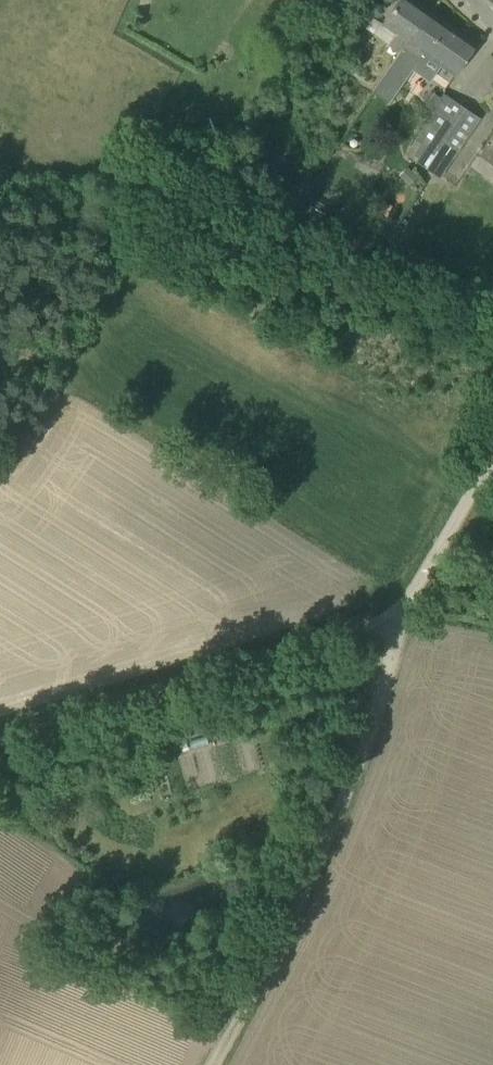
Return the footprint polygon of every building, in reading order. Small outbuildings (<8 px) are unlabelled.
[(408,37),(410,38),(428,11),(413,0),(397,0),(381,24),(394,33),(386,45),(398,53),(408,37)] [(477,45),(428,11),(410,38),(408,37),(398,53),(400,54),(375,89),(387,97),(419,50),(456,75),(477,45)] [(440,97),(434,93),(425,106),(433,112),(415,140),(449,163),(479,119),(442,94),(440,97)]
